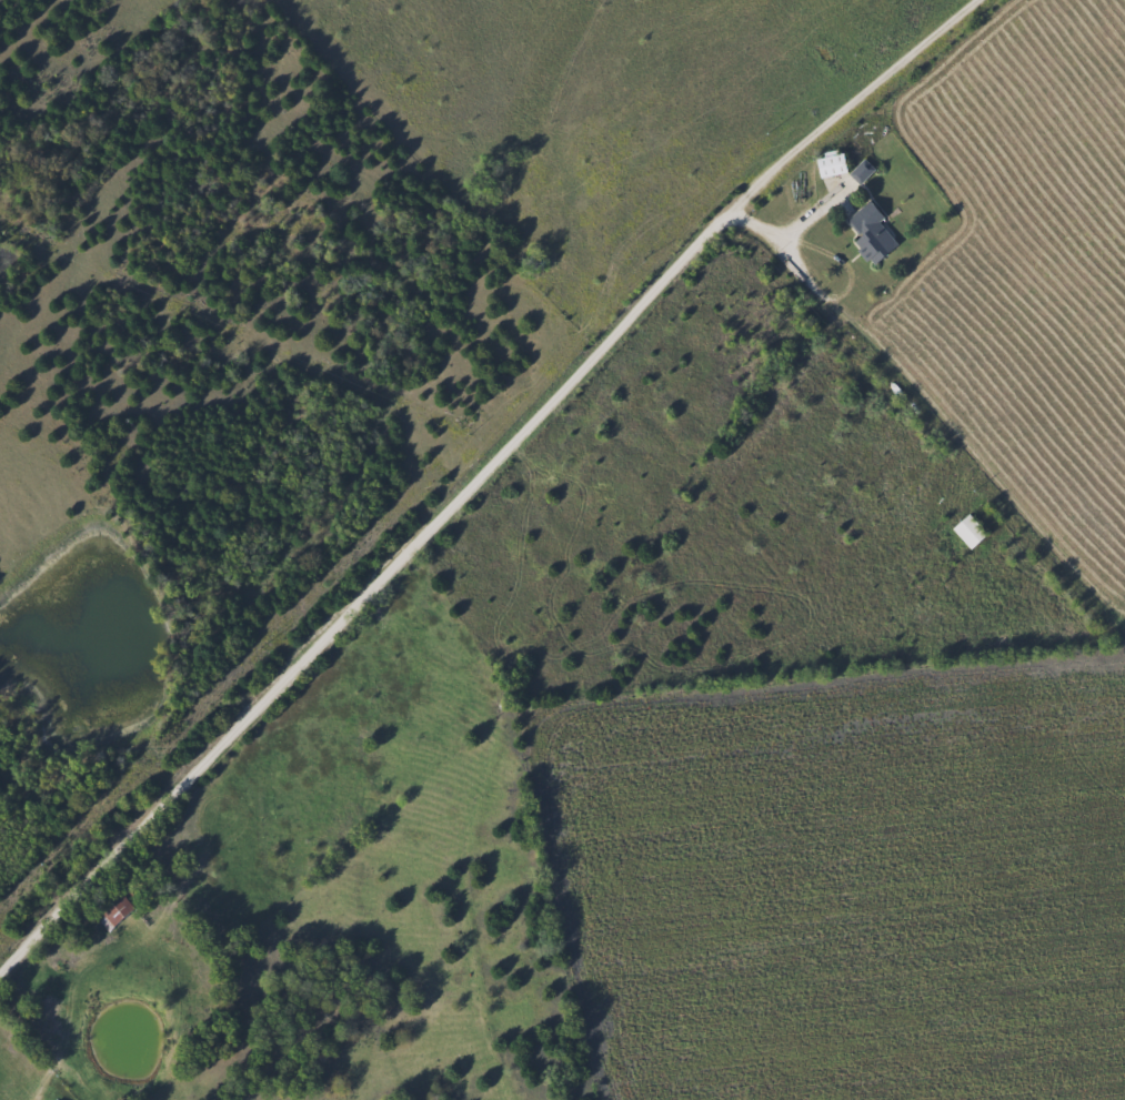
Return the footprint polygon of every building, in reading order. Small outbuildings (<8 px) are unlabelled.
[(812,158),(840,153),(843,173),(816,178),(812,158)] [(870,265),(851,241),(857,236),(844,220),(867,201),(882,219),(877,222),(895,244),(870,265)] [(984,535),(966,549),(950,527),(967,513),(984,535)] [(88,911),(113,888),(131,909),(106,931),(88,911)]
